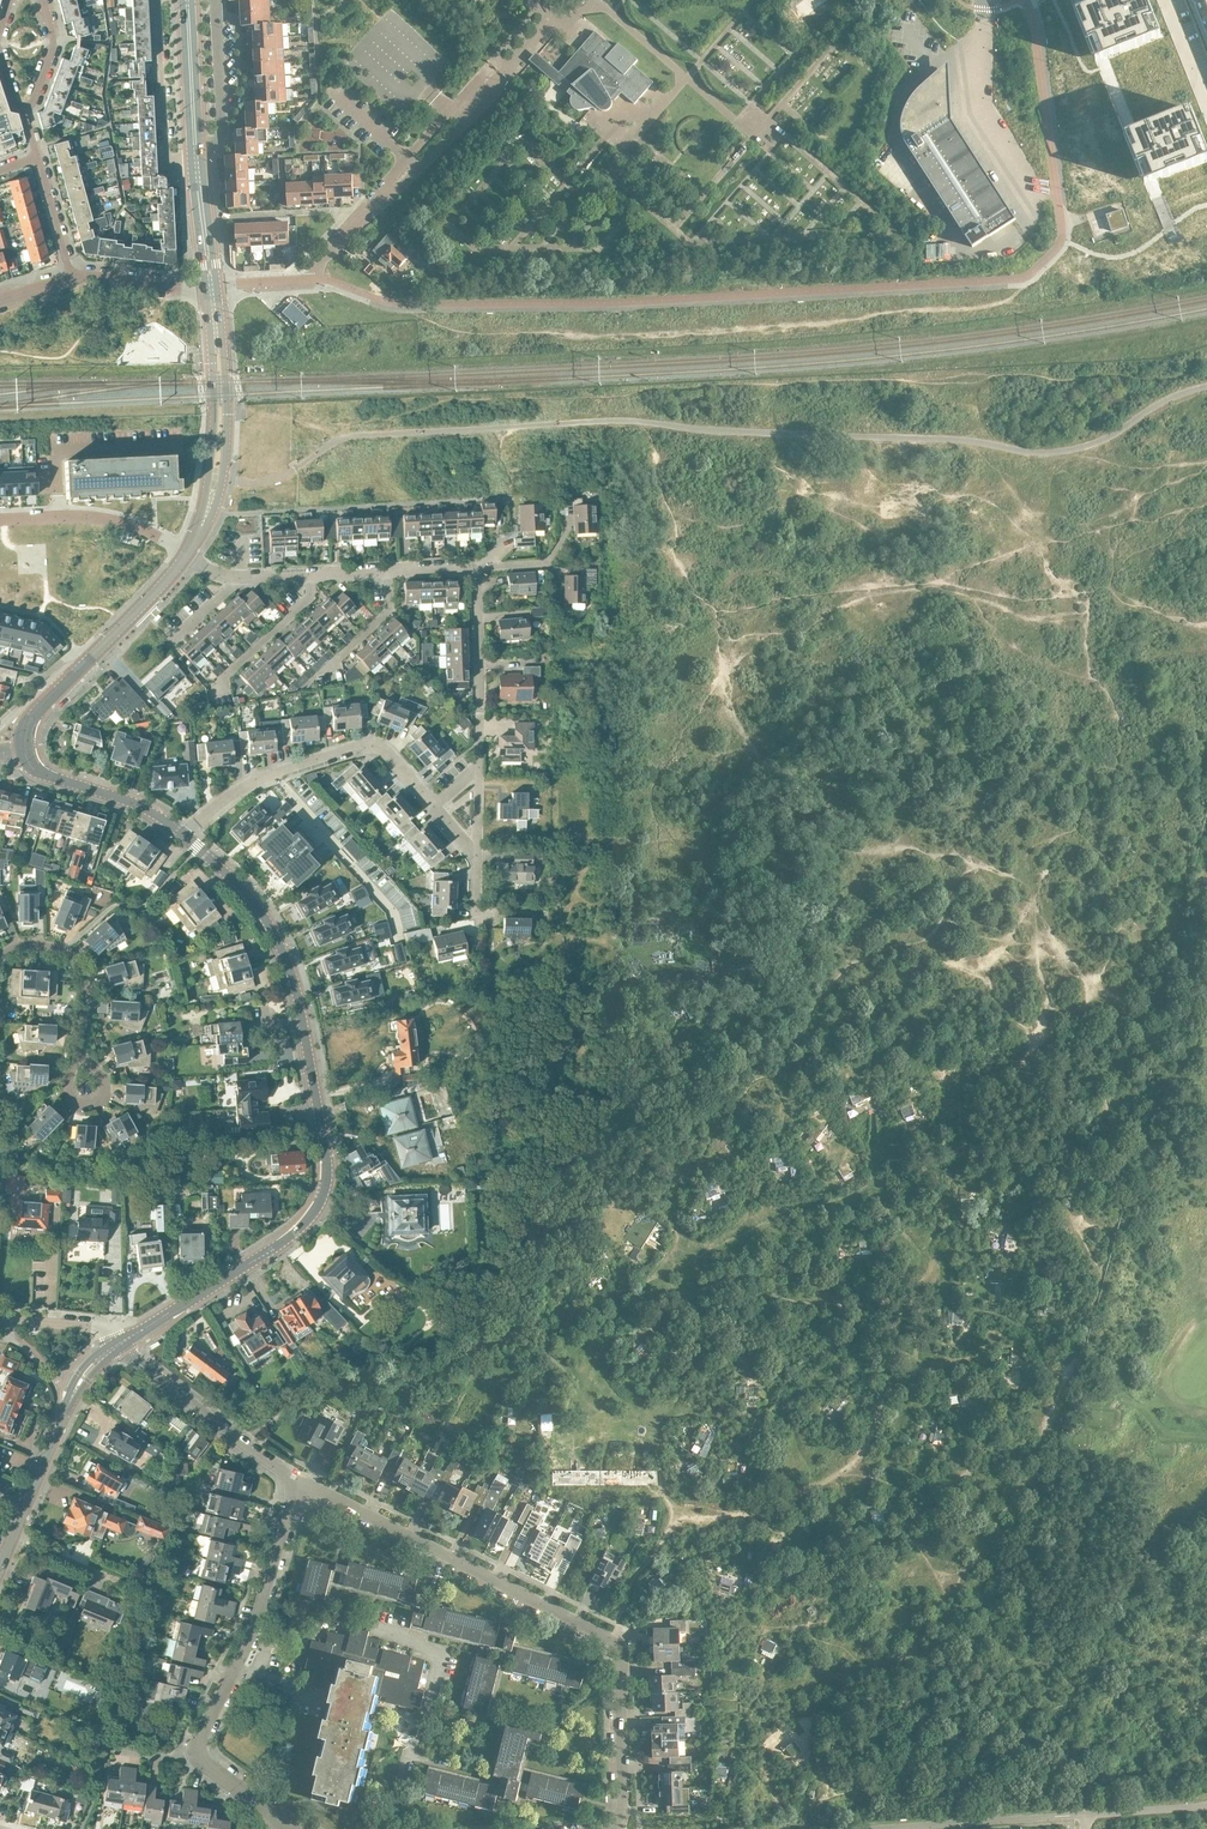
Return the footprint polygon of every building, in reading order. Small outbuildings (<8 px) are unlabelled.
[(62,9),(77,5),(76,0),(59,0),(62,9)] [(239,0),(240,12),(270,11),(270,0),(239,0)] [(1092,5),(1096,17),(1092,18),(1100,38),(1104,36),(1111,56),(1159,36),(1145,0),(1105,0),(1092,5)] [(1197,14),(1206,10),(1206,0),(1192,0),(1197,14)] [(77,5),(62,9),(65,22),(72,20),(81,18),(77,5)] [(132,7),(132,6),(125,7),(126,16),(109,17),(110,22),(125,21),(148,19),(147,7),(132,7)] [(484,10),(480,7),(475,12),(480,16),(484,10)] [(1197,14),(1204,30),(1206,29),(1206,10),(1197,14)] [(241,26),(252,25),(251,25),(263,24),(263,23),(270,23),(270,11),(240,12),(241,26)] [(82,17),(81,18),(72,20),(76,36),(92,32),(90,24),(85,26),(82,17)] [(149,33),(148,19),(125,21),(126,34),(134,33),(149,33)] [(251,25),(252,25),(253,38),(283,37),(282,23),(275,24),(275,23),(270,23),(263,23),(263,24),(251,25)] [(567,93),(572,97),(571,98),(571,99),(571,100),(571,101),(570,102),(570,103),(571,103),(571,105),(571,106),(572,106),(572,107),(573,108),(574,109),(575,110),(576,111),(577,111),(578,111),(580,111),(593,109),(596,112),(596,111),(594,109),(598,109),(599,110),(600,111),(601,112),(602,112),(603,112),(605,112),(607,112),(608,111),(609,111),(611,110),(611,109),(612,108),(612,107),(612,106),(613,105),(613,104),(613,103),(612,102),(612,100),(612,99),(615,101),(621,94),(622,94),(635,105),(654,83),(634,66),(638,61),(619,44),(615,49),(595,32),(583,46),(590,52),(565,80),(575,89),(571,95),(568,92),(567,93)] [(149,33),(134,33),(134,43),(127,43),(119,44),(120,48),(128,47),(149,46),(149,33)] [(253,51),(284,50),(283,37),(253,38),(253,51)] [(70,60),(80,64),(83,56),(88,58),(91,50),(76,44),(70,60)] [(135,59),(135,60),(143,60),(150,59),(149,46),(128,47),(128,51),(135,50),(135,59)] [(254,64),(284,63),(284,50),(253,51),(254,64)] [(63,57),(58,70),(74,76),(76,77),(76,79),(91,85),(93,80),(81,76),(85,66),(80,64),(70,60),(63,57)] [(144,76),(143,60),(135,60),(135,59),(125,60),(125,63),(126,69),(129,68),(129,76),(144,76)] [(255,77),(285,75),(284,63),(254,64),(255,77)] [(74,76),(58,70),(54,83),(69,88),(74,76)] [(286,88),(285,75),(255,77),(255,90),(279,89),(286,88)] [(901,123),(901,124),(901,125),(901,126),(901,127),(901,128),(901,129),(902,130),(902,131),(902,133),(903,135),(903,136),(903,138),(904,140),(905,142),(906,143),(907,145),(907,146),(908,147),(908,148),(909,149),(915,157),(916,159),(916,160),(919,165),(920,166),(923,170),(923,171),(926,175),(929,179),(931,183),(932,184),(935,189),(935,190),(937,192),(938,194),(941,198),(943,202),(944,203),(948,210),(952,216),(972,247),(973,247),(989,236),(1016,219),(981,165),(952,119),(951,94),(950,94),(946,94),(945,75),(930,86),(930,87),(926,90),(924,91),(922,92),(920,94),(918,96),(917,98),(913,94),(912,96),(911,98),(909,100),(908,101),(907,103),(906,105),(905,107),(904,109),(904,110),(903,112),(903,113),(903,114),(902,114),(902,117),(902,118),(902,119),(901,120),(901,121),(901,123)] [(130,96),(145,95),(144,80),(130,81),(130,88),(134,88),(134,93),(127,93),(117,94),(117,97),(130,96)] [(49,95),(65,101),(69,88),(54,83),(49,95)] [(267,102),(279,101),(279,89),(255,90),(256,101),(255,102),(267,102)] [(60,113),(65,101),(49,95),(45,107),(54,110),(60,113)] [(131,110),(153,109),(152,95),(145,95),(130,96),(131,106),(131,109),(131,110)] [(0,101),(0,114),(6,112),(10,111),(6,99),(0,101)] [(72,101),(71,103),(68,101),(67,104),(82,109),(83,105),(72,101)] [(255,102),(256,101),(245,102),(246,116),(268,115),(267,102),(255,102)] [(52,115),(54,110),(45,107),(44,110),(38,111),(43,127),(44,127),(46,133),(51,131),(53,140),(59,138),(52,115)] [(298,114),(302,117),(307,111),(303,108),(298,114)] [(1140,128),(1145,139),(1141,140),(1149,160),(1153,158),(1160,178),(1206,159),(1206,155),(1188,108),(1140,128)] [(131,110),(131,109),(123,110),(123,115),(131,115),(131,113),(138,113),(139,122),(153,122),(153,109),(131,110)] [(18,112),(10,111),(6,112),(9,122),(11,129),(13,137),(18,136),(20,141),(24,144),(26,140),(18,112)] [(298,123),(302,117),(298,114),(293,119),(298,123)] [(246,128),(246,129),(258,129),(267,129),(269,129),(268,115),(246,116),(246,128)] [(99,118),(97,125),(100,127),(105,125),(107,121),(99,118)] [(3,149),(15,144),(13,137),(11,129),(9,122),(2,125),(0,121),(0,140),(3,149)] [(85,121),(84,124),(84,131),(100,127),(97,125),(85,121)] [(154,135),(153,122),(139,122),(139,132),(131,133),(131,136),(154,135)] [(246,129),(246,128),(235,129),(236,144),(259,143),(267,142),(267,129),(258,129),(246,129)] [(154,135),(131,136),(132,149),(140,148),(140,149),(155,148),(154,135)] [(59,159),(75,155),(72,147),(70,139),(54,144),(59,159)] [(248,155),(248,156),(259,156),(259,143),(236,144),(236,155),(236,156),(248,155)] [(114,155),(112,146),(111,146),(105,147),(99,149),(101,158),(114,155)] [(156,162),(155,148),(140,149),(141,158),(133,159),(134,163),(156,162)] [(78,168),(75,155),(59,159),(62,172),(78,168)] [(236,156),(236,155),(226,156),(227,170),(249,168),(248,156),(248,155),(236,156)] [(114,158),(106,160),(109,174),(116,172),(114,158)] [(84,163),(86,169),(97,165),(96,160),(84,163)] [(142,175),(150,175),(150,174),(156,174),(156,173),(156,162),(134,163),(134,166),(141,165),(142,175)] [(122,163),(118,163),(121,176),(128,176),(128,163),(122,163)] [(85,166),(78,168),(62,172),(66,185),(82,181),(88,179),(85,166)] [(228,182),(249,181),(249,168),(227,170),(228,182)] [(150,174),(150,175),(151,184),(143,185),(143,188),(144,188),(155,188),(167,187),(166,179),(166,178),(165,177),(165,176),(164,175),(162,174),(161,174),(160,174),(159,174),(158,174),(158,173),(156,173),(156,174),(150,174)] [(339,176),(341,198),(352,197),(352,188),(360,187),(359,174),(351,175),(339,176)] [(12,195),(29,190),(26,176),(9,181),(12,195)] [(341,198),(339,176),(326,176),(326,182),(327,199),(341,198)] [(129,178),(122,180),(123,189),(131,188),(129,178)] [(328,203),(327,199),(326,182),(318,182),(318,179),(313,179),(313,183),(315,204),(328,203)] [(85,193),(82,181),(66,185),(69,197),(85,193)] [(228,195),(250,194),(249,181),(228,182),(228,195)] [(288,205),(302,204),(301,183),(287,184),(288,205)] [(302,204),(315,204),(313,183),(301,183),(302,204)] [(92,189),(93,194),(104,191),(103,186),(92,189)] [(157,199),(157,203),(162,203),(172,203),(171,187),(167,187),(155,188),(155,189),(156,188),(157,195),(161,195),(161,198),(157,199)] [(16,208),(33,203),(29,190),(12,195),(16,208)] [(89,206),(85,193),(69,197),(73,211),(89,206)] [(251,208),(250,194),(228,195),(229,209),(251,208)] [(20,221),(37,217),(33,203),(16,208),(20,221)] [(162,203),(157,203),(158,213),(150,214),(150,217),(173,216),(172,203),(162,203)] [(89,206),(73,211),(76,223),(92,219),(89,206)] [(1106,215),(1111,232),(1128,227),(1122,210),(1106,215)] [(97,235),(100,236),(102,234),(100,227),(108,225),(107,223),(110,222),(111,216),(110,212),(104,213),(105,216),(92,219),(76,223),(81,239),(97,235)] [(150,217),(143,217),(143,221),(158,220),(158,230),(162,230),(174,230),(173,216),(150,217)] [(40,230),(37,217),(20,221),(23,235),(40,230)] [(109,238),(100,237),(97,253),(114,255),(116,239),(117,232),(119,232),(121,220),(116,220),(113,238),(109,238)] [(276,223),(277,245),(291,244),(290,222),(276,223)] [(264,245),(277,245),(276,223),(263,224),(264,245)] [(237,247),(250,246),(249,224),(236,225),(236,229),(229,230),(229,244),(237,244),(237,247)] [(250,246),(264,245),(263,224),(249,224),(250,246)] [(27,248),(44,243),(40,230),(23,235),(27,248)] [(174,230),(162,230),(163,239),(153,239),(153,243),(161,242),(161,248),(175,248),(174,230)] [(396,241),(388,234),(372,251),(381,258),(378,261),(386,267),(387,266),(391,269),(396,264),(399,267),(409,255),(406,252),(410,248),(403,242),(396,251),(391,247),(396,241)] [(97,235),(81,239),(84,251),(97,253),(100,237),(100,236),(97,235)] [(133,235),(132,247),(130,257),(144,259),(146,244),(136,243),(137,235),(133,235)] [(147,238),(146,244),(144,259),(162,261),(161,250),(151,249),(151,246),(150,245),(151,238),(147,238)] [(124,240),(116,239),(114,255),(130,257),(132,247),(123,245),(124,240)] [(48,257),(44,243),(27,248),(31,261),(48,257)] [(926,243),(926,257),(943,257),(943,243),(926,243)] [(175,248),(161,248),(161,250),(162,261),(171,262),(175,258),(175,248)] [(416,259),(424,268),(430,262),(421,253),(416,259)] [(15,257),(8,259),(11,268),(17,265),(15,257)] [(375,269),(365,261),(359,267),(366,273),(364,274),(367,277),(375,269)] [(292,302),(283,312),(297,326),(298,326),(307,317),(292,302)] [(174,456),(155,457),(155,462),(80,465),(80,461),(65,462),(67,499),(75,499),(75,501),(86,501),(86,498),(88,498),(92,498),(92,500),(103,500),(103,498),(109,497),(109,500),(120,499),(120,497),(127,496),(127,499),(138,498),(137,493),(150,493),(150,498),(176,496),(176,492),(181,491),(180,480),(175,480),(174,456)] [(9,468),(11,495),(24,495),(23,473),(23,467),(9,468)] [(9,468),(0,468),(0,496),(11,495),(9,468)] [(23,473),(24,495),(37,494),(36,472),(23,473)] [(577,533),(596,532),(594,504),(582,505),(582,498),(566,499),(567,515),(576,514),(577,533)] [(480,503),(481,511),(482,524),(495,523),(495,519),(502,519),(502,507),(501,501),(480,503)] [(548,505),(520,506),(521,531),(523,531),(523,538),(514,538),(515,547),(531,546),(530,530),(545,529),(543,505),(548,505)] [(412,507),(413,514),(416,514),(417,536),(430,535),(429,514),(420,514),(419,506),(412,507)] [(483,532),(482,524),(481,511),(471,511),(471,507),(464,508),(465,512),(468,512),(469,533),(483,532)] [(375,517),(379,516),(378,508),(371,509),(372,517),(362,517),(363,539),(376,538),(375,517)] [(438,509),(439,513),(442,513),(443,534),(456,534),(455,512),(446,513),(445,509),(438,509)] [(345,510),(346,518),(349,518),(350,540),(363,539),(362,517),(353,518),(352,510),(345,510)] [(308,521),(311,520),(311,512),(304,513),(305,521),(295,521),(295,529),(296,543),(297,543),(309,542),(308,521)] [(468,512),(465,512),(455,512),(456,534),(469,533),(468,512)] [(442,513),(439,513),(429,514),(430,535),(430,541),(443,540),(443,534),(442,513)] [(416,514),(413,514),(403,515),(403,517),(396,518),(396,535),(404,535),(404,537),(417,536),(416,514)] [(388,516),(379,516),(375,517),(376,538),(390,537),(390,536),(396,535),(396,518),(389,518),(388,516)] [(349,518),(346,518),(336,519),(336,521),(329,522),(329,539),(337,538),(337,540),(350,540),(349,518)] [(321,520),(311,520),(308,521),(309,542),(323,541),(322,539),(329,539),(329,522),(322,522),(321,520)] [(279,522),(279,530),(282,530),(283,551),(297,551),(297,543),(296,543),(295,529),(286,530),(285,522),(279,522)] [(270,552),(283,551),(282,530),(279,530),(269,530),(269,535),(262,535),(263,553),(270,552)] [(596,577),(596,568),(581,568),(581,576),(565,576),(565,602),(585,603),(585,577),(596,577)] [(524,574),(509,575),(508,574),(509,595),(535,594),(534,572),(524,573),(524,574)] [(443,581),(444,602),(445,602),(445,610),(457,609),(457,602),(465,601),(464,584),(457,585),(457,580),(443,581)] [(418,603),(431,603),(430,581),(417,582),(418,603)] [(431,603),(444,602),(443,581),(430,581),(431,603)] [(405,604),(418,603),(417,582),(404,582),(405,604)] [(256,586),(241,600),(255,616),(271,602),(256,586)] [(342,593),(332,602),(343,614),(347,618),(362,604),(350,591),(345,596),(342,593)] [(246,625),(255,616),(241,600),(237,595),(227,605),(246,625)] [(332,602),(328,597),(318,607),(333,623),(343,614),(332,602)] [(241,620),(227,605),(218,613),(232,629),(241,620)] [(530,617),(549,615),(549,606),(529,608),(530,617)] [(318,607),(309,615),(324,631),(333,623),(318,607)] [(232,629),(218,613),(208,622),(222,638),(232,629)] [(4,615),(0,630),(0,645),(9,647),(10,647),(11,642),(16,618),(4,615)] [(328,636),(324,631),(309,615),(299,624),(314,640),(318,645),(328,636)] [(29,621),(16,618),(11,642),(23,645),(29,621)] [(527,618),(498,620),(499,627),(496,628),(495,629),(494,632),(495,634),(497,636),(500,636),(500,640),(529,638),(527,618)] [(384,628),(399,644),(409,634),(394,619),(384,628)] [(35,653),(41,624),(29,621),(23,645),(21,650),(22,650),(35,653)] [(208,622),(199,631),(213,646),(222,638),(208,622)] [(63,647),(41,624),(35,653),(44,655),(50,649),(55,654),(63,647)] [(314,640),(299,624),(290,633),(305,649),(314,640)] [(399,644),(384,628),(374,637),(389,653),(399,644)] [(445,642),(467,642),(466,628),(445,629),(445,642)] [(243,637),(251,645),(258,638),(254,634),(254,633),(251,629),(243,637)] [(262,635),(258,630),(254,633),(254,634),(258,638),(262,635)] [(203,655),(213,646),(199,631),(189,640),(203,655)] [(348,632),(345,635),(350,640),(353,637),(348,632)] [(281,642),(292,655),(293,655),(295,658),(305,649),(290,633),(281,642)] [(341,638),(346,643),(350,640),(345,635),(341,638)] [(389,653),(374,637),(365,646),(380,661),(389,653)] [(281,642),(278,639),(268,648),(283,664),(292,655),(281,642)] [(194,664),(203,655),(189,640),(179,649),(194,664)] [(446,655),(467,655),(467,642),(445,642),(446,655)] [(370,670),(380,661),(365,646),(355,654),(370,670)] [(238,647),(234,650),(239,656),(243,652),(238,647)] [(433,656),(432,647),(422,648),(422,649),(422,657),(427,656),(433,656)] [(274,673),(283,664),(268,648),(259,657),(274,673)] [(329,649),(326,653),(331,658),(334,654),(329,649)] [(231,653),(236,659),(239,656),(234,650),(231,653)] [(322,656),(327,661),(331,658),(326,653),(322,656)] [(467,655),(446,655),(446,668),(468,668),(467,655)] [(259,657),(249,666),(264,682),(269,687),(278,678),(274,673),(259,657)] [(412,658),(408,661),(413,666),(417,663),(412,658)] [(159,700),(185,676),(171,660),(145,685),(159,700)] [(219,665),(215,668),(220,673),(224,670),(219,665)] [(352,681),(366,678),(354,665),(345,675),(352,681)] [(254,691),(264,682),(249,666),(240,675),(254,691)] [(500,676),(500,698),(531,698),(531,676),(540,676),(540,666),(523,666),(523,676),(500,676)] [(310,667),(307,670),(312,676),(315,672),(310,667)] [(417,668),(425,677),(428,673),(422,667),(417,668)] [(0,668),(0,705),(3,706),(4,700),(7,701),(9,693),(6,692),(7,686),(3,685),(5,676),(15,678),(17,672),(0,668)] [(212,671),(217,676),(220,673),(215,668),(212,671)] [(468,681),(468,668),(446,668),(447,682),(451,681),(451,689),(457,688),(468,688),(468,681)] [(303,673),(308,679),(312,676),(307,670),(303,673)] [(104,690),(106,693),(125,709),(126,707),(130,712),(135,708),(138,711),(145,704),(122,679),(117,682),(115,680),(104,690)] [(289,691),(297,690),(300,686),(295,681),(288,688),(289,691)] [(125,709),(106,693),(89,707),(98,717),(103,713),(107,717),(115,710),(118,714),(125,709)] [(389,726),(397,705),(377,697),(371,712),(378,716),(376,721),(389,726)] [(166,718),(176,717),(162,702),(156,707),(166,718)] [(345,705),(347,728),(360,727),(360,718),(368,718),(366,703),(345,705)] [(409,710),(416,715),(419,717),(427,707),(419,704),(417,704),(415,704),(413,705),(411,706),(409,710)] [(325,724),(333,723),(333,729),(347,728),(345,705),(323,707),(324,716),(325,724)] [(412,726),(416,715),(409,710),(397,705),(389,726),(401,731),(404,723),(412,726)] [(137,712),(131,714),(133,722),(140,720),(137,712)] [(88,713),(79,720),(82,723),(85,721),(89,725),(94,720),(88,713)] [(326,730),(325,724),(324,716),(303,718),(305,740),(318,739),(317,731),(326,730)] [(281,720),(282,728),(283,737),(283,736),(291,736),(291,741),(305,740),(303,718),(281,720)] [(284,742),(283,736),(283,737),(282,728),(281,720),(260,722),(260,730),(262,752),(276,751),(275,743),(284,742)] [(129,725),(130,730),(151,726),(150,721),(129,725)] [(101,747),(99,737),(99,731),(76,723),(71,739),(71,745),(73,745),(72,748),(89,754),(93,744),(101,747)] [(533,750),(533,724),(515,723),(515,737),(499,736),(499,754),(503,754),(503,760),(519,760),(520,750),(533,750)] [(417,756),(435,741),(420,725),(410,734),(415,741),(409,746),(417,756)] [(239,732),(239,740),(240,740),(241,748),(249,748),(249,754),(262,752),(260,730),(239,732)] [(123,767),(131,740),(123,738),(125,734),(116,731),(112,743),(109,742),(108,747),(110,748),(113,749),(110,759),(115,761),(114,764),(123,767)] [(139,743),(131,740),(123,767),(131,769),(132,766),(138,768),(141,757),(144,758),(149,741),(140,739),(139,743)] [(194,740),(182,741),(185,766),(196,765),(194,740)] [(241,757),(241,748),(240,740),(239,740),(218,742),(220,765),(234,763),(233,758),(241,757)] [(449,758),(435,741),(417,756),(426,766),(431,763),(436,769),(449,758)] [(207,766),(220,765),(218,742),(197,744),(198,761),(206,760),(207,766)] [(160,759),(160,766),(160,768),(151,769),(152,788),(164,787),(165,788),(174,787),(173,786),(185,785),(183,766),(174,766),(173,758),(160,759)] [(355,791),(372,776),(363,766),(359,770),(354,763),(331,783),(337,789),(346,781),(355,791)] [(382,796),(377,790),(381,786),(372,776),(355,791),(369,808),(375,803),(375,802),(382,796)] [(11,795),(5,793),(5,791),(0,790),(0,824),(5,825),(11,795)] [(386,792),(382,796),(375,802),(375,803),(389,819),(407,803),(398,793),(392,799),(386,792)] [(528,793),(511,792),(511,793),(512,793),(512,799),(508,799),(508,803),(499,803),(499,802),(498,819),(517,819),(516,822),(526,822),(530,818),(530,809),(528,809),(528,793)] [(12,795),(11,795),(5,825),(20,828),(25,798),(19,797),(19,795),(14,793),(12,795)] [(39,829),(47,803),(41,801),(42,798),(34,796),(33,799),(32,799),(25,824),(39,829)] [(53,805),(47,803),(39,829),(54,833),(62,807),(61,807),(62,803),(54,801),(53,805)] [(286,801),(278,809),(284,815),(292,807),(286,801)] [(232,830),(230,832),(239,842),(242,840),(242,841),(252,831),(255,834),(262,828),(260,825),(271,814),(261,802),(249,813),(247,811),(240,817),(242,820),(232,829),(232,830)] [(403,835),(414,825),(409,819),(415,814),(407,803),(389,819),(403,835)] [(64,808),(62,807),(54,833),(68,838),(76,812),(71,811),(73,806),(65,804),(64,808)] [(80,851),(82,845),(83,842),(90,816),(86,815),(87,810),(79,808),(77,813),(76,812),(68,838),(76,840),(74,848),(75,849),(80,851)] [(97,818),(90,816),(83,842),(97,846),(105,821),(104,820),(105,816),(98,814),(97,818)] [(420,831),(414,825),(403,835),(417,851),(435,836),(426,826),(420,831)] [(264,851),(257,856),(283,884),(289,879),(294,884),(309,871),(308,871),(315,865),(305,854),(315,845),(300,828),(289,837),(280,827),(273,832),(259,845),(264,851)] [(111,828),(109,835),(116,837),(118,830),(111,828)] [(125,876),(148,843),(148,842),(146,845),(136,838),(137,837),(136,836),(130,832),(115,852),(121,856),(121,857),(118,862),(125,867),(129,870),(125,875),(125,876)] [(444,846),(435,836),(417,851),(431,868),(445,856),(439,850),(444,846)] [(351,838),(343,845),(357,860),(365,853),(351,838)] [(149,843),(148,843),(125,876),(126,876),(129,870),(133,873),(141,878),(144,874),(145,873),(151,877),(165,857),(159,852),(158,851),(157,852),(147,845),(149,843)] [(0,852),(0,857),(8,859),(12,860),(15,850),(7,849),(7,853),(0,852)] [(80,851),(75,849),(72,860),(71,861),(70,864),(70,866),(67,877),(77,880),(85,852),(80,851)] [(46,856),(33,852),(29,865),(42,869),(46,856)] [(534,866),(526,866),(526,863),(533,863),(533,855),(514,855),(514,863),(498,863),(497,881),(525,881),(525,883),(533,883),(534,866)] [(45,863),(43,869),(57,874),(60,865),(52,863),(52,865),(45,863)] [(391,865),(385,870),(389,875),(395,870),(391,865)] [(432,894),(455,895),(456,881),(448,881),(448,873),(433,872),(432,894)] [(176,924),(208,899),(208,898),(205,900),(198,891),(199,890),(198,888),(197,889),(193,883),(173,898),(178,904),(177,905),(173,908),(178,916),(181,919),(176,923),(176,924)] [(298,903),(295,905),(302,917),(305,916),(318,909),(319,912),(327,908),(326,905),(341,896),(333,883),(318,891),(316,888),(308,893),(310,896),(298,903)] [(45,907),(45,886),(32,885),(32,886),(32,891),(19,891),(20,921),(23,921),(23,925),(33,925),(33,921),(36,921),(36,903),(45,903),(45,907)] [(363,886),(350,892),(355,902),(368,895),(365,887),(363,886)] [(8,910),(0,890),(0,909),(6,907),(8,910)] [(91,900),(79,894),(68,890),(54,923),(58,925),(56,928),(65,932),(66,928),(70,930),(77,913),(84,916),(83,919),(83,920),(91,900)] [(455,908),(455,895),(432,894),(431,915),(446,916),(447,908),(455,908)] [(208,899),(176,924),(177,924),(182,920),(185,924),(185,923),(191,931),(195,927),(196,926),(200,932),(220,917),(215,911),(216,911),(214,909),(213,910),(206,901),(208,899)] [(89,908),(87,914),(94,917),(97,911),(89,908)] [(313,931),(310,932),(315,945),(318,944),(319,945),(332,939),(333,942),(342,938),(340,935),(352,930),(345,916),(334,921),(332,917),(324,921),(325,925),(312,930),(313,931)] [(525,938),(529,936),(530,918),(503,917),(503,928),(493,928),(493,946),(504,936),(511,938),(518,939),(525,938)] [(113,948),(127,938),(125,939),(117,923),(118,922),(117,922),(113,926),(107,921),(84,943),(84,944),(86,942),(97,954),(109,944),(113,948)] [(387,921),(373,925),(375,933),(390,929),(387,921)] [(412,941),(432,939),(431,927),(411,929),(412,941)] [(390,929),(375,933),(377,941),(392,937),(390,929)] [(465,955),(467,955),(462,932),(432,938),(438,962),(453,958),(452,957),(465,954),(465,955)] [(401,942),(393,944),(398,963),(406,961),(401,942)] [(211,977),(249,964),(246,965),(242,953),(244,953),(243,951),(241,944),(217,952),(219,959),(213,961),(206,962),(211,977)] [(324,960),(321,961),(325,974),(329,973),(329,974),(342,970),(343,973),(352,970),(351,967),(368,962),(363,947),(347,952),(345,948),(336,951),(337,955),(324,959),(324,960)] [(135,961),(103,970),(104,971),(106,970),(110,986),(125,982),(127,988),(144,985),(142,985),(143,967),(143,966),(137,968),(135,961)] [(249,965),(249,964),(211,977),(217,975),(219,980),(222,988),(227,987),(228,986),(230,993),(254,985),(252,979),(251,977),(250,977),(246,966),(249,965)] [(32,1010),(35,970),(35,973),(23,972),(23,971),(21,970),(21,971),(14,970),(12,995),(19,996),(19,997),(19,1003),(28,1003),(32,1004),(32,1010)] [(36,970),(35,970),(32,1010),(33,1010),(33,1004),(38,1004),(47,1005),(47,999),(48,999),(48,998),(55,998),(57,973),(50,973),(50,972),(48,972),(48,974),(35,973),(36,970)] [(333,990),(330,991),(333,1004),(336,1004),(350,1001),(351,1005),(360,1003),(359,999),(376,996),(373,980),(367,982),(356,984),(355,980),(345,982),(346,986),(333,989),(333,990)] [(249,992),(240,995),(242,1001),(251,998),(249,992)] [(747,1007),(757,1002),(752,992),(742,996),(747,1007)] [(209,995),(200,996),(201,1004),(209,1003),(209,995)] [(677,1013),(688,1008),(683,998),(673,1003),(677,1013)] [(147,1013),(147,1012),(141,1012),(141,1004),(108,1003),(108,1004),(111,1004),(109,1020),(125,1021),(125,1028),(141,1033),(141,1032),(139,1031),(146,1013),(147,1013)] [(1143,1006),(1134,1008),(1136,1014),(1144,1012),(1143,1006)] [(64,1008),(63,1022),(71,1023),(72,1008),(64,1008)] [(417,1059),(418,1057),(417,1054),(416,1053),(413,1028),(414,1026),(413,1022),(412,1021),(412,1019),(396,1021),(397,1032),(396,1033),(396,1037),(398,1038),(399,1050),(391,1051),(393,1061),(394,1061),(395,1074),(404,1073),(403,1066),(417,1064),(417,1059)] [(216,1044),(240,1042),(241,1042),(239,1022),(209,1024),(210,1035),(215,1034),(216,1044)] [(57,1028),(24,1025),(24,1033),(17,1032),(17,1033),(18,1033),(22,1050),(20,1051),(37,1049),(37,1043),(53,1044),(54,1028),(57,1028)] [(133,1067),(151,1065),(151,1064),(149,1064),(149,1048),(149,1047),(143,1049),(141,1042),(110,1050),(112,1050),(116,1065),(131,1061),(133,1067)] [(240,1047),(240,1042),(216,1044),(217,1054),(223,1054),(223,1064),(247,1062),(246,1046),(240,1047)] [(173,1058),(165,1058),(166,1077),(174,1076),(174,1072),(170,1069),(174,1068),(173,1058)] [(48,1068),(15,1065),(15,1073),(8,1072),(8,1073),(9,1073),(14,1090),(11,1091),(12,1092),(28,1089),(29,1083),(44,1084),(45,1068),(48,1068)] [(417,1083),(416,1074),(402,1076),(403,1084),(417,1083)] [(181,1079),(171,1080),(172,1090),(182,1089),(181,1079)] [(235,1092),(236,1108),(256,1106),(256,1099),(267,1098),(265,1079),(236,1082),(237,1092),(235,1092)] [(417,1132),(409,1104),(414,1102),(412,1094),(421,1092),(431,1090),(428,1081),(418,1084),(409,1086),(409,1085),(393,1090),(393,1091),(378,1095),(381,1105),(380,1105),(387,1133),(392,1132),(394,1139),(383,1141),(386,1146),(395,1144),(402,1166),(430,1159),(422,1131),(417,1132)] [(160,1098),(160,1097),(154,1097),(154,1089),(122,1087),(122,1088),(124,1088),(123,1104),(139,1105),(138,1111),(155,1116),(155,1115),(153,1115),(159,1098),(160,1098)] [(861,1102),(868,1098),(864,1089),(849,1096),(853,1105),(855,1105),(857,1108),(863,1105),(861,1102)] [(39,1140),(59,1120),(40,1102),(27,1116),(28,1117),(24,1122),(30,1127),(27,1129),(39,1140)] [(915,1115),(912,1105),(896,1110),(898,1115),(902,1114),(904,1119),(906,1119),(907,1121),(907,1122),(915,1120),(913,1116),(915,1115)] [(256,1106),(236,1108),(237,1124),(229,1125),(230,1135),(269,1131),(268,1113),(257,1114),(256,1106)] [(123,1149),(138,1141),(124,1116),(101,1128),(110,1145),(112,1144),(115,1150),(121,1146),(123,1149)] [(816,1124),(809,1133),(817,1139),(824,1130),(816,1124)] [(90,1157),(92,1128),(66,1126),(65,1146),(67,1146),(67,1152),(73,1152),(73,1155),(90,1157)] [(953,1147),(956,1155),(960,1153),(958,1146),(967,1143),(963,1130),(948,1135),(952,1148),(953,1147)] [(368,1151),(364,1153),(361,1147),(348,1154),(342,1157),(348,1167),(349,1166),(354,1175),(350,1178),(355,1187),(361,1184),(355,1175),(371,1166),(373,1170),(378,1166),(384,1177),(391,1172),(383,1156),(381,1157),(379,1154),(374,1157),(374,1156),(372,1157),(371,1154),(370,1155),(368,1151)] [(301,1152),(271,1155),(265,1155),(266,1164),(271,1164),(272,1172),(279,1172),(281,1172),(281,1175),(288,1174),(288,1171),(303,1170),(302,1167),(304,1165),(304,1162),(302,1160),(301,1152)] [(776,1168),(789,1167),(788,1154),(774,1155),(776,1168)] [(838,1169),(843,1178),(845,1177),(846,1180),(847,1180),(853,1177),(851,1173),(856,1170),(852,1161),(838,1169)] [(222,1169),(201,1171),(202,1184),(223,1182),(222,1169)] [(5,1174),(4,1191),(23,1192),(24,1175),(5,1174)] [(710,1197),(722,1193),(718,1182),(706,1186),(710,1197)] [(439,1192),(440,1193),(442,1194),(443,1195),(445,1195),(447,1195),(448,1194),(449,1192),(450,1191),(450,1189),(450,1187),(449,1186),(447,1185),(446,1184),(444,1184),(442,1184),(441,1185),(440,1187),(439,1188),(439,1190),(439,1192)] [(475,1184),(467,1184),(467,1192),(475,1192),(475,1184)] [(199,1194),(201,1194),(202,1206),(194,1206),(194,1215),(201,1215),(202,1213),(213,1212),(213,1211),(217,1211),(217,1185),(199,1185),(199,1194)] [(961,1187),(961,1199),(972,1199),(972,1188),(961,1187)] [(62,1189),(46,1188),(45,1201),(62,1202),(62,1189)] [(453,1188),(454,1201),(464,1201),(464,1188),(453,1188)] [(245,1193),(241,1194),(241,1203),(239,1203),(233,1204),(234,1213),(228,1213),(228,1228),(248,1228),(248,1218),(270,1218),(270,1190),(245,1191),(245,1193)] [(416,1232),(420,1231),(421,1232),(422,1232),(422,1233),(423,1233),(424,1232),(425,1232),(426,1232),(426,1231),(427,1231),(427,1230),(427,1229),(427,1228),(427,1227),(426,1226),(425,1213),(422,1213),(422,1210),(425,1210),(424,1195),(388,1197),(388,1198),(382,1199),(383,1211),(389,1211),(389,1212),(392,1212),(392,1215),(389,1215),(389,1227),(389,1228),(388,1229),(388,1230),(388,1231),(389,1232),(389,1233),(390,1233),(390,1234),(391,1234),(392,1234),(393,1234),(394,1234),(395,1233),(395,1232),(400,1232),(400,1237),(416,1237),(416,1232)] [(1064,1205),(1069,1207),(1072,1200),(1071,1198),(1068,1197),(1066,1198),(1064,1205)] [(48,1212),(49,1204),(38,1203),(34,1203),(24,1202),(23,1210),(14,1209),(14,1214),(13,1214),(12,1221),(13,1221),(13,1225),(46,1228),(48,1212)] [(119,1210),(112,1210),(112,1207),(95,1205),(94,1219),(78,1218),(77,1237),(87,1238),(87,1240),(105,1241),(107,1223),(118,1224),(119,1210)] [(168,1205),(156,1205),(157,1232),(158,1232),(164,1232),(169,1232),(169,1231),(170,1231),(168,1205)] [(624,1238),(641,1249),(657,1223),(640,1212),(624,1238)] [(202,1229),(189,1229),(179,1229),(179,1234),(180,1261),(182,1263),(188,1263),(192,1260),(192,1259),(193,1259),(194,1263),(202,1263),(202,1258),(202,1229)] [(150,1270),(150,1267),(152,1267),(153,1271),(162,1270),(161,1265),(157,1236),(145,1238),(145,1233),(129,1235),(130,1245),(136,1244),(139,1271),(140,1272),(141,1273),(142,1273),(149,1272),(150,1271),(150,1270)] [(859,1236),(861,1252),(880,1250),(878,1235),(859,1236)] [(1006,1238),(1004,1250),(1015,1252),(1017,1241),(1006,1238)] [(365,1275),(363,1274),(346,1256),(325,1276),(339,1293),(346,1290),(349,1287),(356,1293),(362,1290),(364,1289),(366,1288),(368,1286),(369,1281),(370,1279),(369,1277),(367,1276),(365,1275)] [(591,1283),(592,1282),(601,1275),(595,1266),(584,1274),(591,1283)] [(1007,1280),(1001,1280),(1000,1307),(1005,1307),(1005,1304),(1011,1304),(1011,1284),(1006,1284),(1007,1280)] [(292,1298),(307,1324),(321,1315),(337,1331),(346,1321),(328,1303),(325,1298),(318,1304),(313,1296),(311,1297),(307,1292),(301,1295),(300,1292),(292,1298)] [(538,1316),(553,1308),(547,1295),(531,1300),(538,1316)] [(312,1330),(307,1324),(292,1298),(283,1303),(285,1306),(279,1310),(283,1315),(281,1316),(282,1317),(274,1322),(288,1345),(296,1340),(312,1330)] [(1048,1299),(1045,1311),(1056,1314),(1058,1303),(1048,1299)] [(953,1312),(952,1324),(962,1325),(962,1313),(953,1312)] [(247,1363),(276,1345),(278,1348),(284,1344),(276,1331),(273,1334),(270,1328),(267,1330),(259,1316),(251,1321),(245,1313),(236,1318),(237,1320),(229,1324),(234,1331),(233,1332),(241,1344),(237,1346),(247,1363)] [(212,1333),(205,1337),(213,1349),(220,1345),(212,1333)] [(280,1346),(287,1358),(293,1354),(286,1343),(284,1344),(280,1346)] [(646,1343),(635,1353),(644,1362),(654,1351),(646,1343)] [(201,1371),(213,1356),(208,1352),(206,1354),(193,1344),(182,1357),(184,1358),(186,1361),(188,1363),(192,1364),(201,1371)] [(222,1346),(217,1352),(222,1356),(226,1349),(222,1346)] [(21,1361),(3,1354),(0,1362),(0,1367),(16,1374),(21,1361)] [(1022,1354),(1012,1354),(1012,1363),(1022,1363),(1022,1354)] [(218,1360),(213,1356),(201,1371),(210,1379),(212,1382),(214,1383),(217,1384),(219,1385),(229,1372),(216,1362),(218,1360)] [(187,1370),(184,1375),(191,1380),(195,1375),(187,1370)] [(17,1408),(18,1407),(20,1406),(22,1402),(21,1399),(23,1395),(27,1396),(31,1386),(29,1385),(30,1383),(19,1379),(18,1381),(7,1376),(0,1392),(0,1401),(17,1408)] [(143,1400),(130,1390),(126,1387),(113,1405),(135,1423),(141,1428),(145,1427),(148,1423),(148,1419),(146,1418),(152,1410),(155,1411),(165,1419),(184,1434),(190,1427),(170,1412),(148,1394),(143,1400)] [(745,1390),(746,1403),(747,1403),(747,1406),(757,1406),(757,1403),(762,1403),(761,1390),(745,1390)] [(835,1394),(828,1404),(837,1410),(844,1401),(835,1394)] [(974,1395),(964,1396),(966,1408),(976,1407),(974,1395)] [(17,1408),(0,1401),(0,1429),(12,1433),(16,1423),(12,1421),(14,1417),(16,1416),(18,1411),(17,1409),(17,1408)] [(369,1407),(363,1403),(359,1411),(365,1415),(369,1407)] [(509,1417),(510,1404),(497,1404),(497,1417),(509,1417)] [(337,1445),(345,1427),(323,1416),(319,1424),(311,1419),(301,1439),(320,1449),(326,1439),(337,1445)] [(134,1431),(131,1438),(121,1433),(120,1434),(111,1430),(107,1437),(104,1435),(100,1443),(105,1446),(104,1447),(129,1461),(129,1460),(133,1463),(138,1454),(134,1452),(138,1445),(142,1446),(146,1441),(134,1431)] [(196,1460),(208,1443),(191,1430),(178,1446),(196,1460)] [(710,1435),(699,1430),(694,1443),(702,1447),(701,1449),(703,1450),(710,1435)] [(362,1475),(374,1451),(365,1447),(364,1449),(359,1447),(365,1434),(358,1431),(349,1448),(356,1451),(347,1467),(362,1475)] [(423,1432),(421,1436),(432,1442),(435,1438),(423,1432)] [(946,1435),(936,1432),(933,1444),(943,1446),(946,1435)] [(395,1464),(401,1453),(393,1449),(387,1461),(381,1458),(382,1456),(374,1451),(362,1475),(376,1483),(385,1466),(391,1470),(395,1464)] [(408,1490),(420,1467),(410,1462),(413,1456),(402,1450),(401,1453),(395,1464),(401,1467),(394,1480),(399,1483),(398,1485),(408,1490)] [(452,1459),(449,1466),(456,1470),(460,1463),(452,1459)] [(125,1470),(120,1478),(97,1465),(96,1465),(91,1462),(86,1470),(89,1472),(85,1479),(94,1484),(93,1486),(102,1491),(98,1498),(111,1503),(120,1507),(138,1515),(139,1512),(134,1510),(136,1506),(113,1497),(112,1495),(115,1488),(120,1490),(125,1482),(130,1473),(125,1470)] [(175,1476),(188,1476),(187,1463),(174,1464),(175,1476)] [(698,1463),(687,1470),(693,1479),(704,1473),(703,1472),(698,1463)] [(438,1484),(446,1470),(440,1467),(439,1469),(434,1466),(430,1472),(420,1467),(408,1490),(418,1495),(419,1493),(424,1495),(431,1482),(438,1486),(438,1484)] [(451,1509),(461,1490),(447,1483),(453,1473),(452,1473),(454,1469),(448,1466),(446,1470),(438,1484),(444,1487),(437,1501),(451,1509)] [(248,1495),(251,1484),(240,1481),(242,1474),(218,1468),(213,1486),(248,1495)] [(657,1485),(657,1471),(552,1470),(552,1485),(657,1485)] [(725,1483),(725,1488),(742,1489),(742,1477),(726,1477),(726,1478),(722,1478),(722,1483),(725,1483)] [(490,1541),(502,1516),(502,1515),(492,1510),(499,1496),(506,1484),(495,1479),(488,1490),(480,1507),(477,1513),(484,1517),(486,1518),(482,1524),(480,1523),(475,1533),(490,1541)] [(480,1507),(488,1490),(478,1485),(474,1492),(463,1487),(461,1490),(451,1509),(451,1510),(466,1518),(473,1504),(480,1507)] [(240,1520),(244,1501),(209,1493),(205,1511),(240,1520)] [(88,1532),(97,1509),(74,1499),(70,1510),(69,1510),(68,1512),(65,1513),(63,1517),(66,1519),(64,1521),(66,1522),(63,1528),(75,1533),(76,1529),(88,1533),(88,1532)] [(538,1561),(550,1538),(551,1536),(537,1529),(543,1516),(532,1510),(534,1507),(527,1503),(518,1522),(525,1525),(520,1533),(529,1537),(526,1542),(528,1543),(523,1554),(538,1561)] [(126,1520),(97,1509),(88,1532),(94,1535),(102,1538),(106,1526),(121,1532),(122,1528),(124,1534),(125,1534),(130,1522),(126,1520)] [(229,1531),(230,1529),(237,1531),(239,1522),(204,1514),(200,1533),(222,1538),(231,1540),(232,1532),(229,1531)] [(884,1514),(872,1516),(874,1526),(886,1524),(884,1514)] [(137,1525),(130,1522),(125,1534),(129,1536),(134,1534),(136,1529),(164,1540),(168,1527),(140,1516),(137,1525)] [(517,1524),(502,1516),(490,1541),(496,1544),(498,1541),(506,1546),(517,1524)] [(643,1530),(645,1519),(633,1518),(632,1528),(643,1530)] [(586,1527),(581,1525),(578,1533),(583,1535),(586,1527)] [(595,1541),(606,1538),(604,1528),(593,1530),(595,1541)] [(565,1546),(550,1538),(538,1561),(537,1564),(552,1572),(557,1561),(560,1562),(562,1558),(570,1562),(582,1541),(570,1535),(565,1546)] [(206,1558),(240,1567),(242,1559),(229,1556),(232,1545),(210,1539),(206,1558)] [(591,1580),(591,1581),(588,1586),(598,1591),(601,1585),(605,1588),(613,1572),(620,1576),(627,1562),(605,1551),(591,1580)] [(238,1574),(240,1567),(206,1558),(201,1577),(223,1582),(228,1583),(231,1575),(225,1573),(226,1571),(238,1574)] [(305,1579),(329,1584),(333,1565),(310,1559),(305,1579)] [(356,1589),(362,1565),(349,1561),(348,1566),(337,1563),(335,1571),(340,1572),(337,1584),(356,1589)] [(185,1566),(174,1563),(174,1573),(183,1575),(185,1566)] [(380,1569),(362,1565),(356,1589),(374,1593),(380,1569)] [(399,1574),(380,1569),(374,1593),(393,1598),(399,1574)] [(417,1579),(399,1574),(393,1598),(411,1603),(417,1579)] [(654,1587),(664,1579),(660,1574),(650,1581),(654,1587)] [(73,1607),(79,1594),(70,1590),(71,1587),(46,1577),(45,1580),(34,1575),(28,1589),(32,1591),(25,1607),(34,1610),(35,1607),(47,1612),(55,1593),(67,1598),(65,1603),(73,1607)] [(773,1579),(776,1588),(787,1585),(784,1575),(773,1579)] [(325,1600),(329,1584),(305,1579),(301,1594),(325,1600)] [(735,1592),(736,1586),(721,1582),(718,1593),(728,1596),(730,1591),(735,1592)] [(198,1601),(234,1610),(236,1603),(218,1598),(221,1589),(202,1584),(198,1601)] [(119,1624),(126,1607),(85,1591),(78,1607),(83,1609),(80,1617),(107,1628),(111,1620),(119,1624)] [(232,1617),(234,1610),(198,1601),(194,1617),(212,1622),(215,1612),(232,1617)] [(443,1634),(449,1610),(432,1606),(426,1629),(443,1634)] [(811,1606),(807,1609),(811,1615),(815,1612),(811,1606)] [(460,1638),(466,1614),(449,1610),(443,1634),(460,1638)] [(421,1626),(424,1614),(414,1612),(411,1624),(421,1626)] [(477,1642),(483,1619),(466,1614),(460,1638),(477,1642)] [(500,1623),(483,1619),(477,1642),(494,1646),(500,1623)] [(656,1644),(679,1644),(679,1631),(686,1631),(686,1620),(670,1620),(671,1627),(655,1628),(656,1644)] [(176,1640),(194,1644),(197,1633),(212,1636),(213,1629),(181,1621),(176,1640)] [(325,1676),(322,1675),(321,1675),(320,1675),(319,1675),(319,1676),(318,1676),(317,1677),(316,1678),(316,1679),(316,1680),(314,1679),(314,1680),(315,1680),(313,1685),(311,1684),(311,1685),(320,1687),(321,1687),(322,1687),(323,1687),(324,1687),(325,1686),(326,1685),(328,1685),(329,1683),(333,1684),(329,1703),(333,1704),(329,1720),(325,1719),(320,1738),(324,1739),(328,1740),(324,1757),(320,1756),(315,1775),(319,1776),(314,1799),(341,1806),(343,1800),(351,1802),(356,1785),(359,1785),(364,1766),(360,1765),(364,1748),(368,1749),(372,1730),(365,1728),(369,1712),(373,1713),(377,1695),(387,1697),(386,1701),(420,1709),(424,1690),(417,1689),(425,1660),(371,1647),(372,1642),(380,1644),(381,1639),(368,1636),(369,1632),(352,1627),(350,1637),(329,1632),(326,1644),(312,1641),(305,1668),(326,1673),(325,1676)] [(513,1662),(517,1647),(513,1646),(516,1634),(507,1632),(500,1659),(513,1662)] [(708,1634),(700,1635),(700,1643),(708,1642),(708,1634)] [(763,1646),(761,1650),(772,1654),(777,1641),(767,1637),(765,1640),(763,1638),(760,1644),(763,1646)] [(192,1656),(194,1644),(176,1640),(171,1658),(204,1666),(206,1659),(192,1656)] [(672,1668),(695,1667),(695,1660),(687,1660),(687,1657),(680,1657),(679,1644),(656,1644),(656,1661),(672,1661),(672,1668)] [(511,1671),(529,1675),(535,1652),(517,1647),(513,1662),(511,1671)] [(36,1663),(5,1650),(0,1663),(0,1670),(9,1674),(8,1677),(17,1681),(20,1675),(40,1684),(47,1667),(36,1663)] [(546,1680),(552,1656),(535,1652),(529,1675),(546,1680)] [(473,1673),(496,1679),(501,1662),(477,1656),(473,1673)] [(562,1684),(569,1660),(552,1656),(546,1680),(562,1684)] [(586,1665),(569,1660),(562,1684),(580,1688),(586,1665)] [(170,1663),(168,1672),(153,1668),(151,1678),(184,1686),(187,1675),(201,1678),(203,1671),(170,1663)] [(695,1675),(695,1667),(672,1668),(672,1675),(650,1676),(651,1692),(676,1692),(675,1676),(687,1675),(695,1675)] [(492,1696),(496,1679),(473,1673),(468,1690),(492,1696)] [(155,1718),(158,1703),(161,1704),(161,1706),(170,1708),(172,1697),(184,1699),(186,1690),(151,1681),(149,1689),(141,1687),(138,1697),(146,1699),(142,1715),(155,1718)] [(97,1690),(92,1702),(99,1705),(104,1693),(97,1690)] [(488,1714),(492,1696),(468,1690),(464,1707),(488,1714)] [(675,1716),(691,1715),(690,1702),(683,1703),(683,1700),(678,1700),(678,1691),(676,1692),(651,1692),(651,1702),(654,1702),(654,1709),(664,1709),(664,1710),(675,1710),(675,1716)] [(275,1718),(278,1705),(244,1697),(241,1710),(275,1718)] [(34,1717),(37,1710),(20,1703),(17,1709),(34,1717)] [(8,1730),(12,1720),(16,1722),(18,1716),(15,1715),(3,1710),(5,1706),(0,1704),(0,1727),(8,1730)] [(652,1740),(679,1740),(678,1723),(685,1723),(685,1722),(691,1722),(691,1715),(675,1716),(662,1716),(662,1723),(652,1724),(652,1740)] [(503,1742),(527,1748),(529,1738),(541,1741),(543,1734),(531,1731),(531,1730),(507,1725),(503,1742)] [(8,1730),(0,1727),(0,1745),(2,1746),(8,1730)] [(793,1742),(791,1739),(780,1747),(783,1750),(779,1753),(783,1757),(780,1759),(782,1760),(784,1759),(784,1760),(789,1756),(791,1758),(801,1751),(796,1745),(798,1744),(795,1741),(793,1742)] [(679,1756),(679,1740),(652,1740),(653,1757),(670,1757),(670,1764),(691,1763),(691,1756),(679,1756)] [(523,1765),(527,1748),(503,1742),(499,1759),(523,1765)] [(13,1755),(0,1750),(0,1758),(10,1762),(13,1755)] [(494,1776),(501,1778),(518,1782),(518,1781),(523,1765),(499,1759),(494,1776)] [(695,1763),(691,1763),(670,1764),(670,1771),(659,1772),(660,1788),(682,1787),(682,1771),(695,1771),(695,1763)] [(123,1803),(128,1768),(120,1767),(118,1780),(107,1778),(104,1801),(123,1803)] [(715,1777),(727,1778),(727,1767),(716,1767),(715,1777)] [(136,1769),(128,1768),(123,1803),(142,1806),(145,1784),(134,1782),(136,1769)] [(442,1797),(448,1774),(431,1769),(425,1793),(442,1797)] [(46,1816),(52,1796),(32,1790),(36,1774),(27,1771),(21,1787),(31,1790),(25,1810),(46,1816)] [(544,1800),(550,1777),(533,1773),(530,1784),(528,1792),(527,1796),(544,1800)] [(459,1801),(465,1778),(448,1774),(442,1797),(459,1801)] [(561,1804),(567,1781),(550,1777),(544,1800),(561,1804)] [(476,1805),(482,1782),(465,1778),(459,1801),(476,1805)] [(499,1786),(499,1788),(507,1791),(505,1797),(517,1800),(519,1790),(528,1792),(530,1784),(518,1781),(518,1782),(501,1778),(499,1786)] [(584,1785),(567,1781),(561,1804),(578,1809),(584,1785)] [(493,1810),(499,1788),(499,1786),(482,1782),(476,1805),(493,1810)] [(159,1824),(163,1801),(153,1799),(155,1785),(148,1784),(143,1817),(151,1818),(151,1823),(159,1824)] [(689,1787),(682,1787),(660,1788),(660,1805),(671,1805),(671,1812),(688,1811),(687,1804),(683,1804),(682,1796),(689,1796),(689,1787)] [(186,1821),(190,1789),(184,1788),(182,1802),(170,1801),(170,1800),(169,1800),(167,1818),(186,1821)] [(207,1824),(209,1803),(196,1801),(197,1790),(190,1789),(186,1821),(207,1824)] [(78,1793),(76,1802),(85,1804),(87,1797),(78,1793)] [(52,1795),(52,1796),(46,1816),(65,1821),(71,1801),(52,1795)] [(230,1815),(220,1814),(219,1818),(215,1818),(217,1804),(209,1803),(207,1824),(206,1828),(228,1828),(230,1815)]
